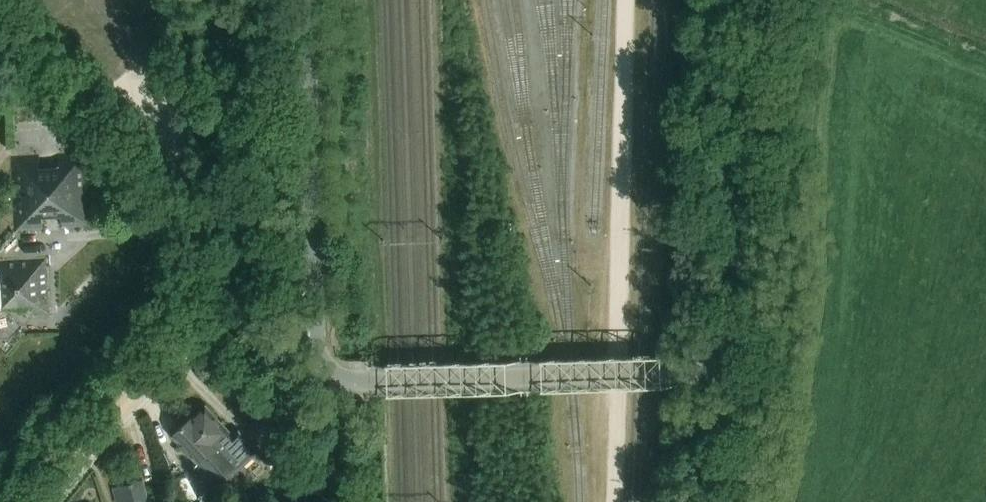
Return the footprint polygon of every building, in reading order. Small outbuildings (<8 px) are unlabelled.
[(11,157),(13,195),(90,191),(88,153),(11,157)] [(92,229),(90,191),(13,195),(15,233),(92,229)] [(33,307),(33,316),(51,315),(47,258),(0,261),(1,271),(0,271),(0,308),(33,307)] [(194,417),(241,468),(258,452),(238,431),(234,435),(205,406),(194,417)] [(229,480),(241,468),(194,417),(193,416),(173,435),(199,463),(207,456),(229,480)] [(144,480),(114,489),(118,501),(156,501),(154,496),(149,498),(144,480)]
